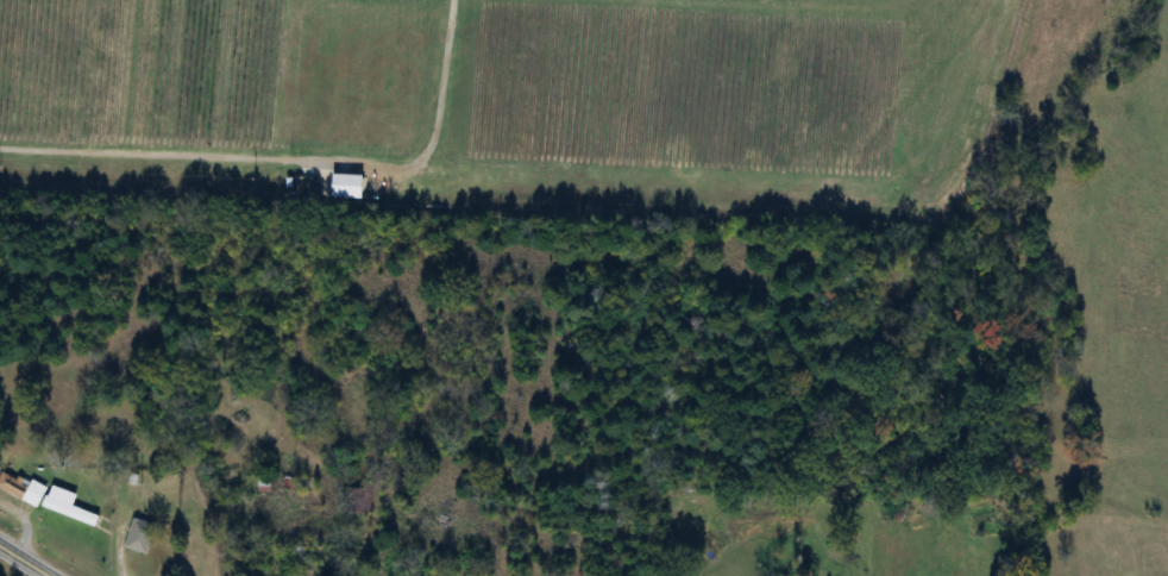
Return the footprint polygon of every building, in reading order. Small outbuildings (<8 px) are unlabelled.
[(362,199),(362,175),(332,175),(332,199),(362,199)] [(22,501),(30,486),(3,471),(0,477),(0,489),(22,501)] [(248,491),(270,491),(270,477),(248,477),(248,491)] [(45,506),(95,528),(99,519),(73,507),(77,497),(53,486),(45,506)] [(372,512),(372,488),(353,488),(353,512),(372,512)] [(145,555),(154,526),(134,519),(125,548),(145,555)]
